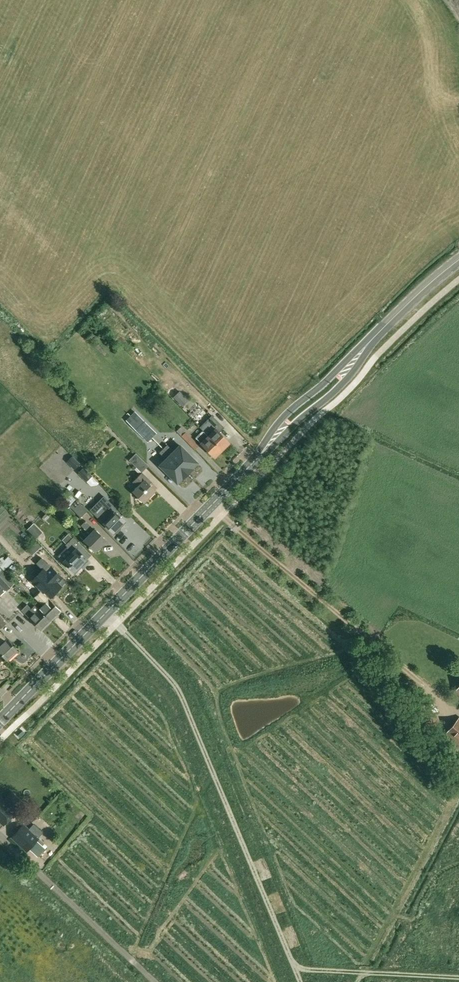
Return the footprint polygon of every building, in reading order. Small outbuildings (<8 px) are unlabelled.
[(139,416),(135,420),(145,430),(149,426),(139,416)] [(208,436),(222,450),(230,443),(219,432),(223,428),(213,417),(201,429),(203,432),(208,436)] [(135,420),(131,424),(140,434),(145,430),(135,420)] [(194,450),(199,445),(181,427),(176,431),(194,450)] [(222,450),(208,436),(203,432),(196,438),(201,443),(200,443),(215,458),(222,450)] [(167,445),(163,449),(188,473),(192,469),(192,468),(197,462),(180,446),(174,452),(167,445)] [(163,449),(159,453),(166,460),(160,466),(177,483),(182,477),(183,478),(188,473),(163,449)] [(96,481),(84,468),(68,452),(61,459),(89,488),(96,481)] [(148,466),(136,453),(129,460),(141,473),(148,466)] [(151,482),(142,473),(133,482),(138,487),(133,492),(143,502),(155,491),(149,485),(151,482)] [(66,505),(74,499),(60,483),(55,487),(59,492),(62,489),(66,494),(61,498),(66,505)] [(87,511),(77,500),(70,507),(80,518),(87,511)] [(123,524),(125,522),(119,517),(121,515),(117,510),(109,502),(96,516),(104,523),(114,533),(114,532),(116,534),(117,533),(121,530),(120,529),(119,527),(120,527),(119,526),(122,523),(123,524)] [(95,529),(95,530),(86,521),(81,526),(90,534),(84,540),(95,552),(106,540),(95,529)] [(43,532),(34,523),(26,530),(35,539),(43,532)] [(73,538),(68,534),(63,540),(67,544),(66,545),(73,552),(63,562),(74,573),(88,559),(79,550),(82,547),(73,538)] [(34,539),(24,550),(31,555),(40,545),(34,539)] [(43,569),(33,580),(44,591),(51,597),(61,586),(57,583),(62,578),(42,558),(36,563),(43,569)] [(6,590),(14,583),(3,571),(0,574),(0,584),(6,590)] [(50,621),(39,609),(35,605),(31,609),(27,605),(21,610),(41,630),(50,621)] [(7,640),(0,632),(0,652),(7,661),(18,651),(7,639),(7,640)] [(427,709),(417,720),(429,731),(439,720),(427,709)] [(446,733),(458,744),(458,718),(446,733)] [(0,797),(0,822),(3,825),(16,812),(13,810),(21,802),(12,793),(4,801),(0,797)] [(29,848),(37,840),(38,839),(23,825),(12,837),(27,851),(29,848)]
